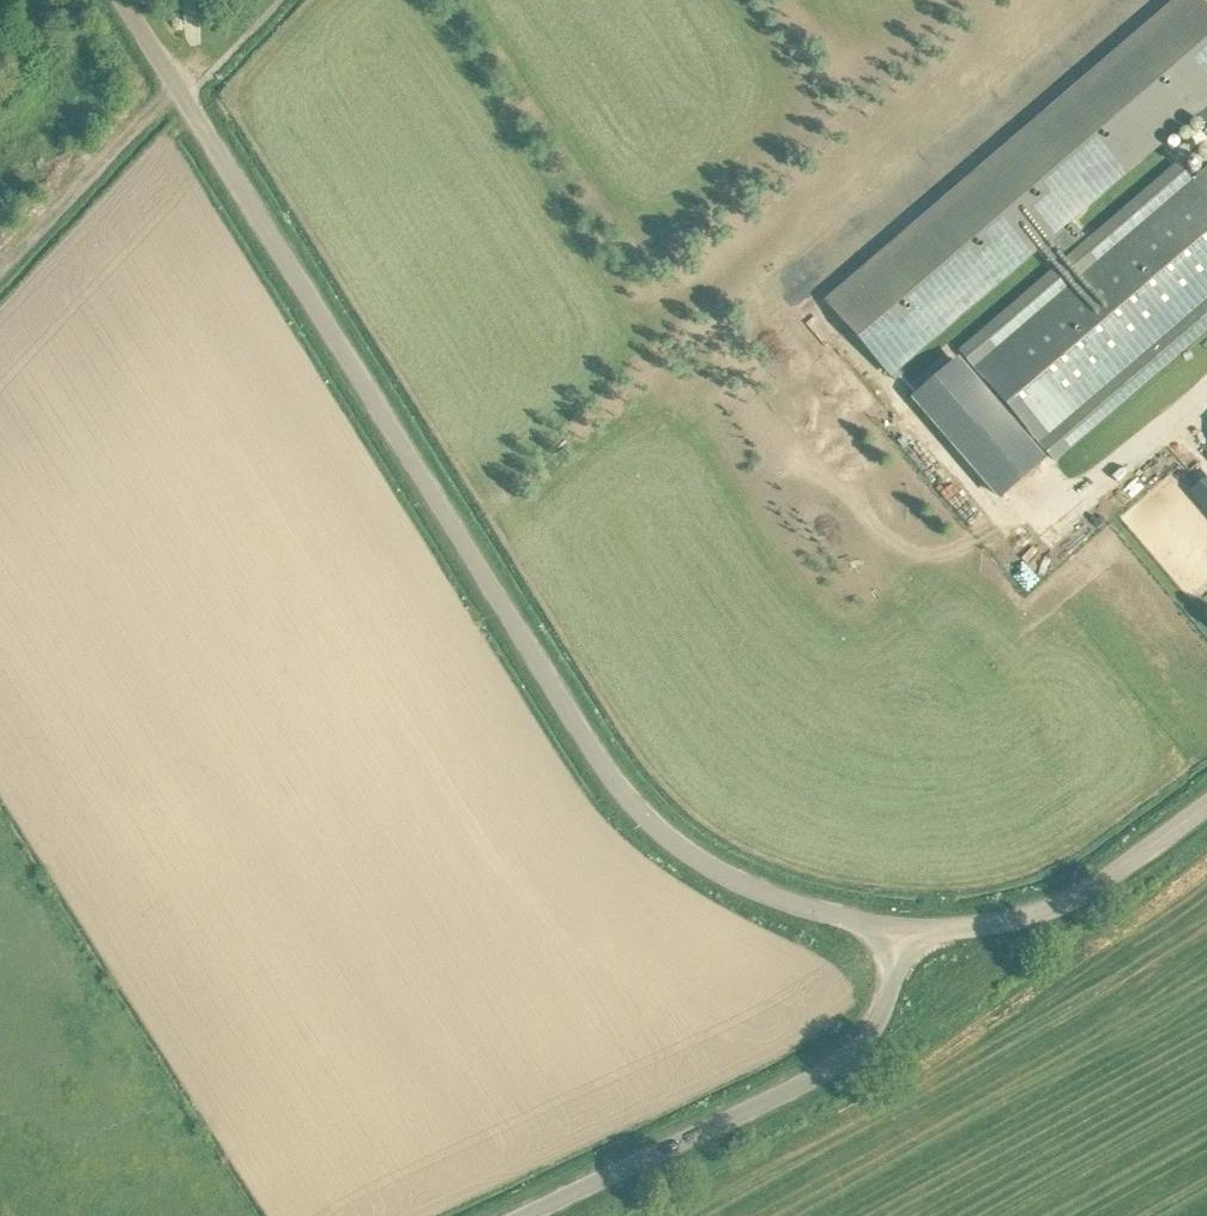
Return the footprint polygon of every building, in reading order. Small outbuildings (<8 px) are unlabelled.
[(887,374),(1206,100),(1206,11),(1198,0),(1184,0),(828,306),(887,374)] [(1174,165),(957,352),(972,369),(1051,461),(1206,327),(1206,166),(1189,182),(1174,165)]
